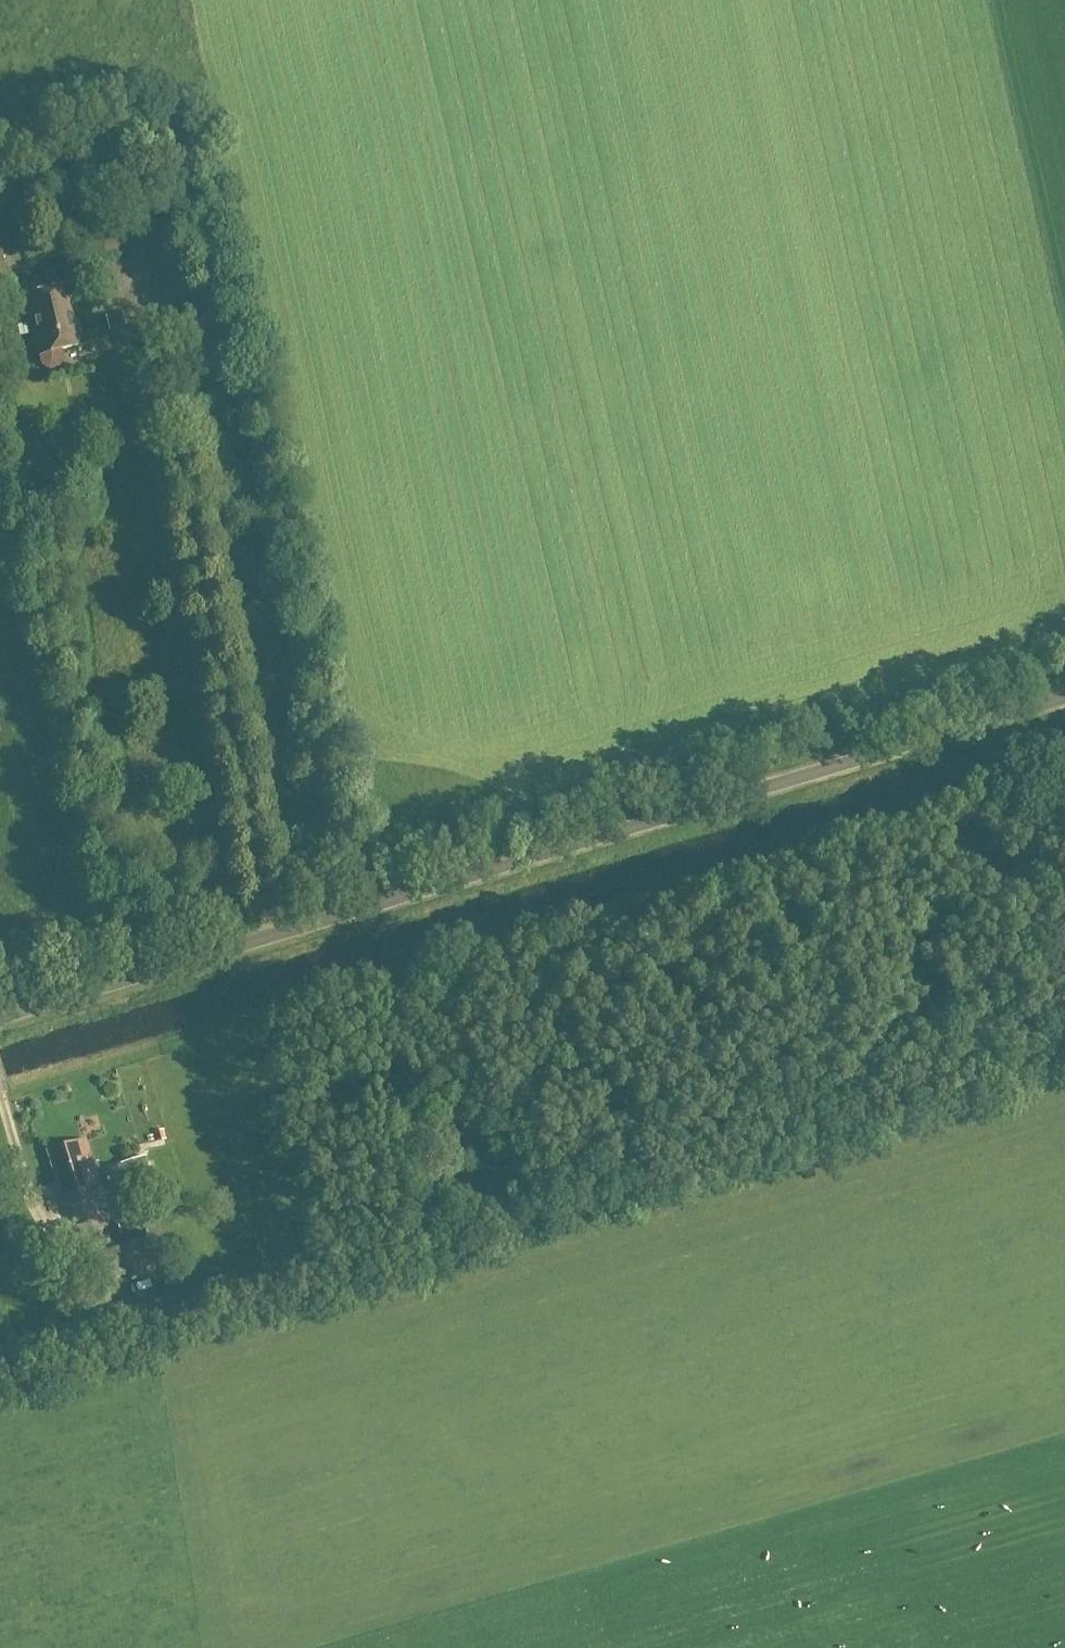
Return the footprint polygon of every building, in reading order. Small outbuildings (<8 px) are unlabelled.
[(8,292),(0,253),(0,294),(8,292)] [(60,353),(82,348),(68,288),(25,299),(39,358),(42,368),(49,373),(58,371),(63,363),(60,353)] [(108,331),(125,327),(122,314),(105,318),(108,331)] [(63,1211),(102,1199),(84,1142),(46,1153),(63,1211)] [(154,1192),(143,1159),(118,1167),(129,1200),(154,1192)] [(169,1261),(152,1213),(117,1225),(121,1238),(88,1251),(95,1271),(115,1264),(121,1278),(169,1261)]
